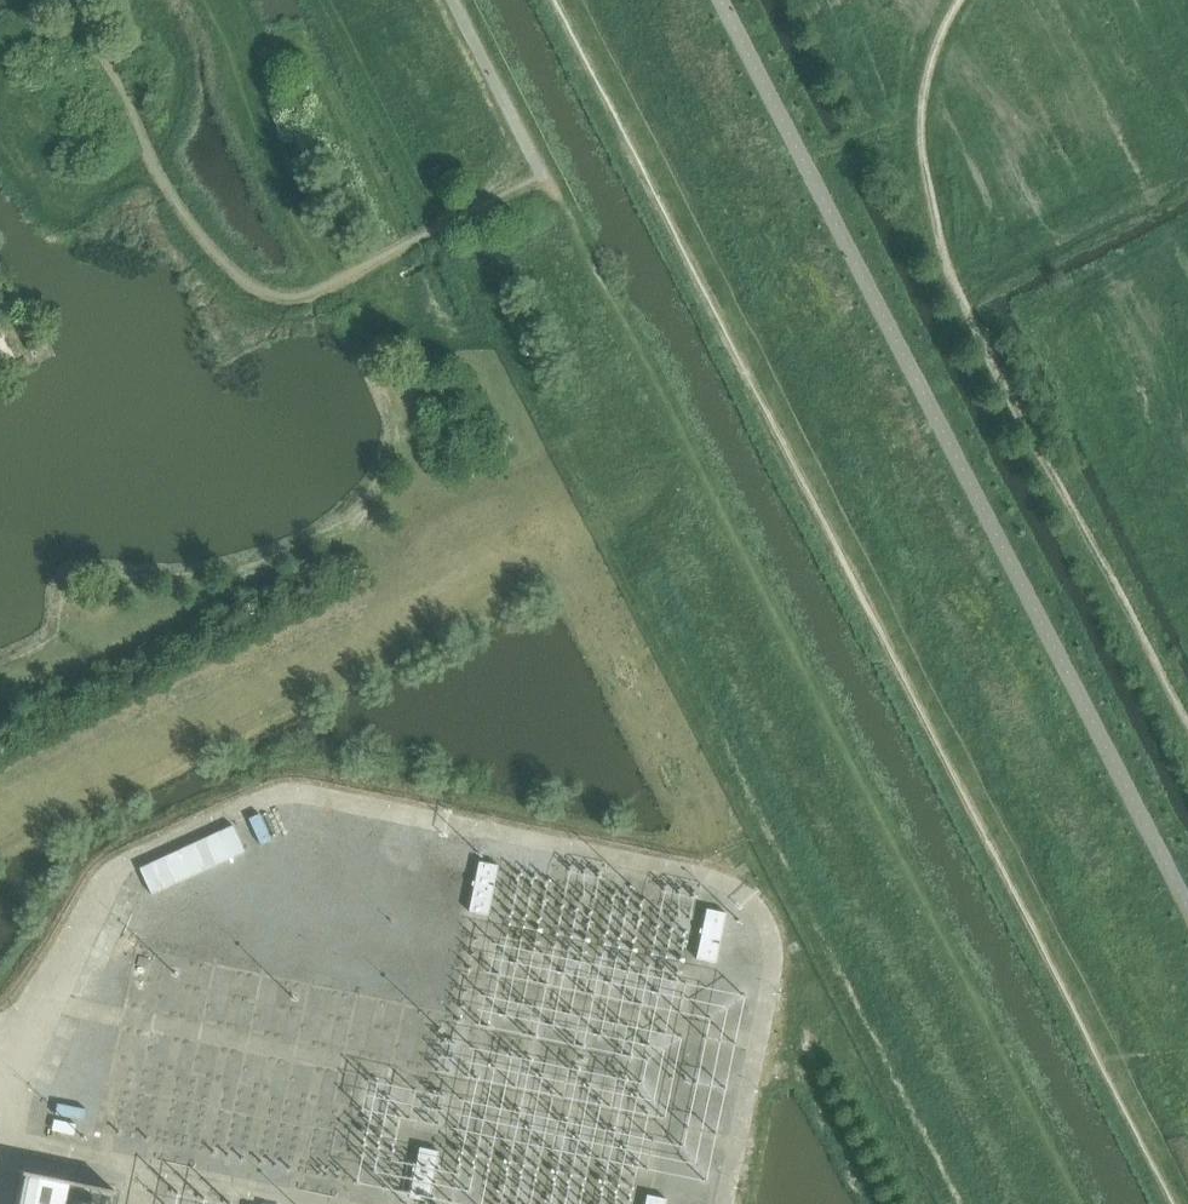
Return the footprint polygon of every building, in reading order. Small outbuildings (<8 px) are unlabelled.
[(260,813),(249,818),(261,844),(271,840),(260,813)] [(151,894),(245,851),(233,825),(140,868),(151,894)] [(479,862),(469,911),(488,915),(498,866),(479,862)] [(707,909),(696,959),(715,963),(726,913),(710,909),(707,909)] [(420,1147),(410,1197),(429,1201),(439,1151),(420,1147)] [(21,1203),(66,1203),(71,1183),(71,1181),(28,1172),(21,1203)] [(645,1203),(665,1203),(666,1199),(647,1195),(645,1203)]
